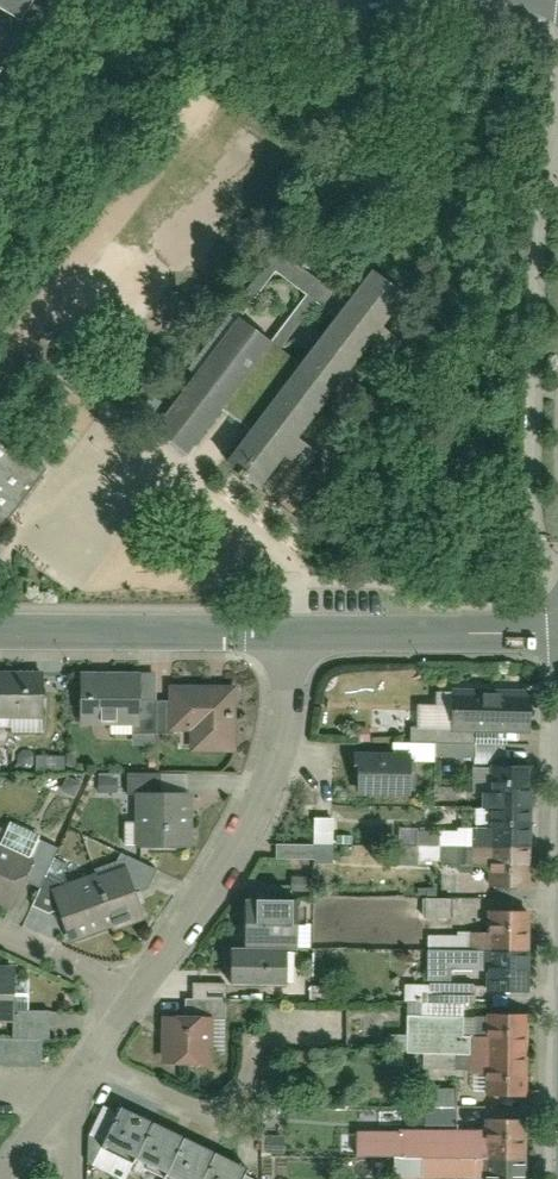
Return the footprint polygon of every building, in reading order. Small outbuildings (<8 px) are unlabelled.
[(18,20),(30,0),(0,0),(0,9),(18,20)] [(260,487),(392,305),(361,282),(347,302),(282,254),(148,437),(188,466),(220,422),(243,439),(226,462),(260,487)] [(32,457),(0,435),(0,503),(32,457)] [(138,678),(83,679),(83,738),(175,737),(175,751),(226,750),(226,681),(160,682),(161,698),(139,698),(138,678)] [(0,680),(0,730),(42,730),(42,680),(0,680)] [(461,693),(461,734),(528,734),(528,693),(461,693)] [(406,755),(367,755),(367,791),(406,791),(406,755)] [(500,890),(538,890),(537,780),(500,780),(501,840),(441,840),(441,869),(500,868),(500,890)] [(186,847),(186,792),(130,792),(130,847),(186,847)] [(311,855),(274,855),(274,870),(311,870),(311,859),(331,859),(331,830),(311,830),(311,855)] [(28,852),(0,840),(0,890),(11,894),(28,852)] [(126,861),(45,883),(57,927),(138,905),(126,861)] [(238,942),(234,975),(278,980),(282,947),(289,948),(293,913),(260,909),(256,944),(238,942)] [(526,1008),(529,923),(488,922),(487,948),(435,946),(433,1026),(402,1025),(401,1064),(473,1066),(472,1106),(521,1108),(523,1026),(481,1025),(481,1006),(526,1008)] [(22,1011),(22,979),(0,979),(0,1012),(22,1011)] [(161,1027),(169,1066),(208,1058),(203,1032),(230,1026),(223,989),(189,996),(194,1021),(161,1027)] [(38,1067),(38,1030),(0,1030),(0,1067),(38,1067)] [(425,1101),(425,1134),(455,1134),(456,1101),(425,1101)] [(251,1167),(122,1106),(104,1144),(177,1178),(246,1178),(251,1167)] [(524,1130),(482,1129),(482,1149),(357,1147),(357,1168),(393,1169),(393,1178),(524,1178),(524,1130)]
